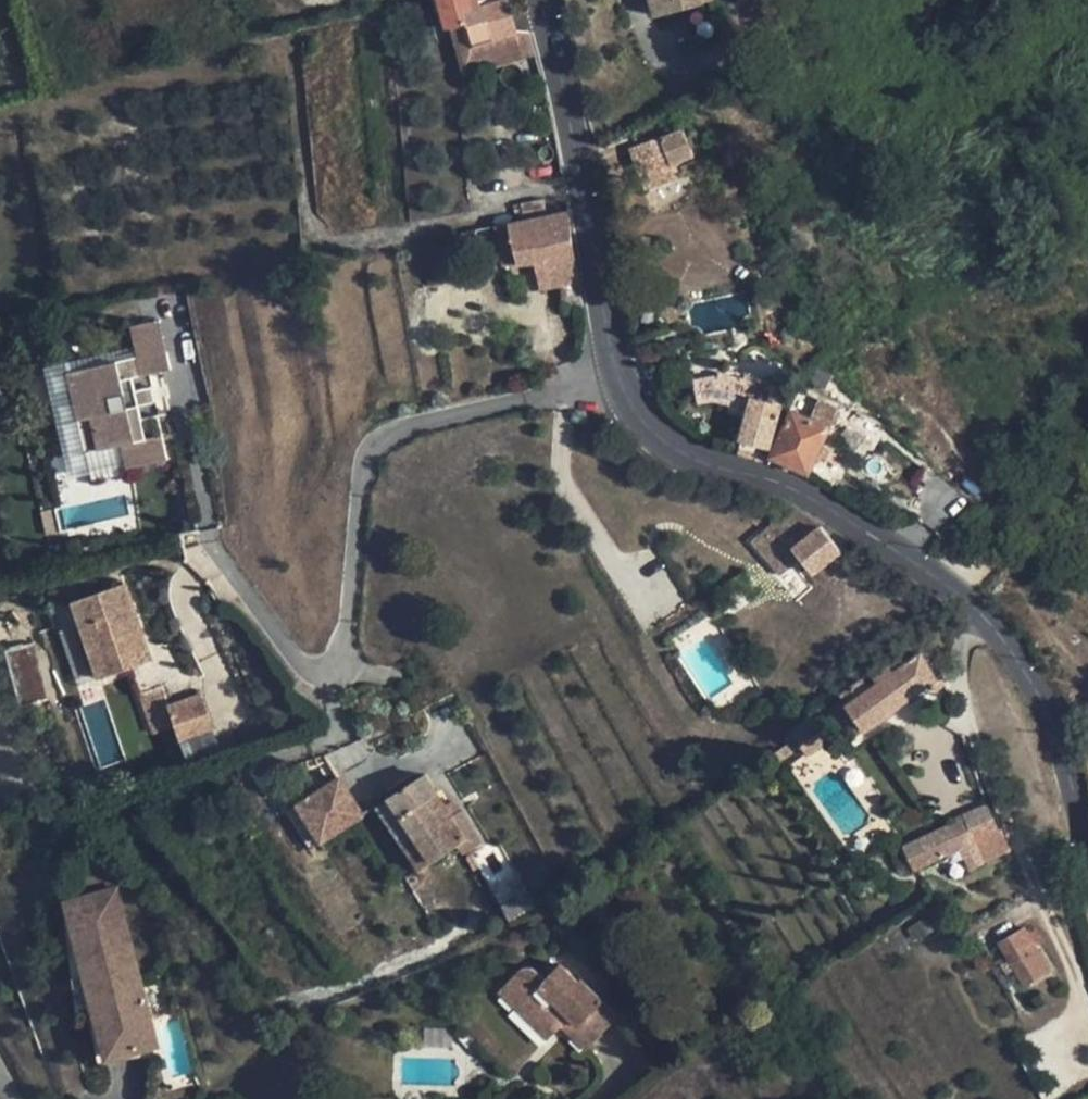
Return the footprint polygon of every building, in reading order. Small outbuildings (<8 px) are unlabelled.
[(447,29),(450,27),(467,22),(473,43),(515,32),(515,29),(507,0),(496,0),(473,7),(471,0),(438,0),(447,29)] [(655,14),(702,1),(702,0),(651,0),(655,14)] [(467,22),(450,27),(463,76),(481,71),(467,22)] [(530,30),(515,29),(515,32),(523,59),(537,55),(530,30)] [(515,32),(473,43),(481,71),(523,59),(515,32)] [(684,129),(629,150),(638,171),(668,159),(670,164),(674,162),(694,155),(684,129)] [(638,171),(643,184),(677,170),(674,162),(670,164),(668,159),(638,171)] [(503,262),(503,266),(518,264),(536,263),(540,290),(560,285),(580,280),(579,274),(573,252),(571,239),(570,222),(570,211),(496,226),(501,251),(503,262)] [(501,251),(494,252),(497,262),(503,262),(501,251)] [(563,313),(584,309),(580,280),(560,285),(563,313)] [(162,329),(133,335),(138,365),(142,385),(171,380),(162,329)] [(714,354),(657,365),(661,385),(693,380),(697,402),(713,399),(729,403),(727,411),(746,416),(738,440),(740,441),(737,454),(750,458),(763,461),(767,448),(769,448),(781,405),(784,406),(790,386),(765,379),(763,383),(717,372),(714,354)] [(138,365),(70,378),(85,458),(119,452),(123,476),(165,468),(156,424),(140,428),(132,387),(142,385),(138,365)] [(792,410),(770,457),(808,474),(816,457),(822,444),(839,407),(799,389),(790,409),(792,410)] [(822,444),(816,457),(825,462),(831,449),(822,444)] [(777,516),(765,530),(773,539),(778,534),(791,548),(812,573),(841,550),(820,524),(795,508),(782,522),(777,516)] [(98,681),(150,664),(123,586),(71,604),(98,681)] [(66,643),(74,681),(89,678),(81,640),(66,643)] [(32,643),(4,651),(19,704),(48,696),(32,643)] [(846,706),(864,731),(884,718),(906,701),(936,678),(921,653),(909,661),(905,655),(875,677),(879,682),(871,688),(864,679),(841,695),(848,704),(846,706)] [(165,709),(159,691),(137,698),(150,736),(172,729),(165,709)] [(212,735),(199,698),(165,709),(172,729),(178,746),(212,735)] [(864,731),(846,706),(834,715),(852,740),(864,731)] [(813,713),(789,735),(799,746),(807,755),(832,739),(813,713)] [(789,735),(784,740),(787,744),(792,751),(799,746),(789,735)] [(787,744),(769,757),(774,764),(792,751),(787,744)] [(768,759),(762,763),(767,769),(772,765),(768,759)] [(325,779),(329,786),(340,779),(329,761),(317,765),(325,779)] [(385,794),(416,840),(404,847),(419,870),(456,844),(463,854),(480,842),(462,812),(452,818),(445,805),(436,792),(442,788),(433,774),(428,777),(426,775),(405,789),(399,793),(395,787),(385,794)] [(321,791),(297,805),(321,842),(362,816),(340,779),(329,786),(321,791)] [(317,784),(321,791),(329,786),(325,779),(317,784)] [(401,783),(395,787),(399,793),(405,789),(401,783)] [(445,805),(452,818),(462,812),(454,799),(445,805)] [(965,819),(904,847),(915,869),(960,848),(971,843),(974,849),(979,858),(1010,845),(1002,828),(999,829),(988,804),(963,815),(965,819)] [(314,856),(324,848),(321,842),(297,805),(287,812),(314,856)] [(971,843),(960,848),(963,854),(974,849),(971,843)] [(904,847),(894,851),(904,874),(915,869),(904,847)] [(108,1052),(157,1039),(117,887),(67,900),(108,1052)] [(1025,929),(1000,943),(1010,959),(1016,970),(1025,985),(1049,970),(1034,945),(1041,940),(1035,931),(1029,936),(1025,929)] [(1016,970),(1010,959),(1000,965),(1006,975),(1016,970)] [(618,1018),(580,980),(577,982),(559,965),(545,980),(536,971),(532,969),(528,968),(525,967),(522,969),(520,970),(518,971),(499,992),(518,1010),(528,1000),(558,1030),(562,1025),(566,1022),(575,1031),(572,1035),(587,1050),(618,1018)] [(528,1000),(518,1010),(549,1039),(558,1030),(528,1000)] [(566,1022),(562,1025),(572,1035),(575,1031),(566,1022)]
